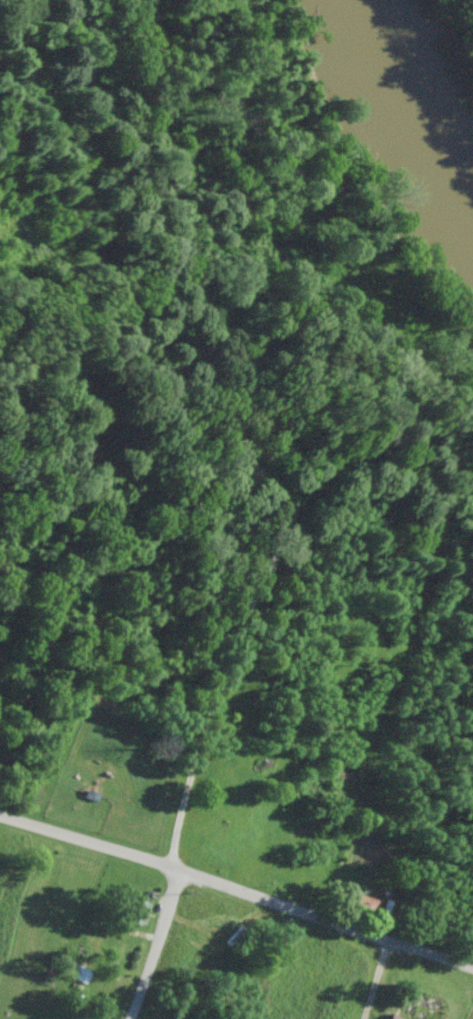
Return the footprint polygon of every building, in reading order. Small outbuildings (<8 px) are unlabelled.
[(66,934),(53,930),(49,942),(62,947),(66,934)] [(90,970),(75,964),(71,978),(85,983),(90,970)] [(385,1010),(381,1018),(407,1018),(385,1010)]
